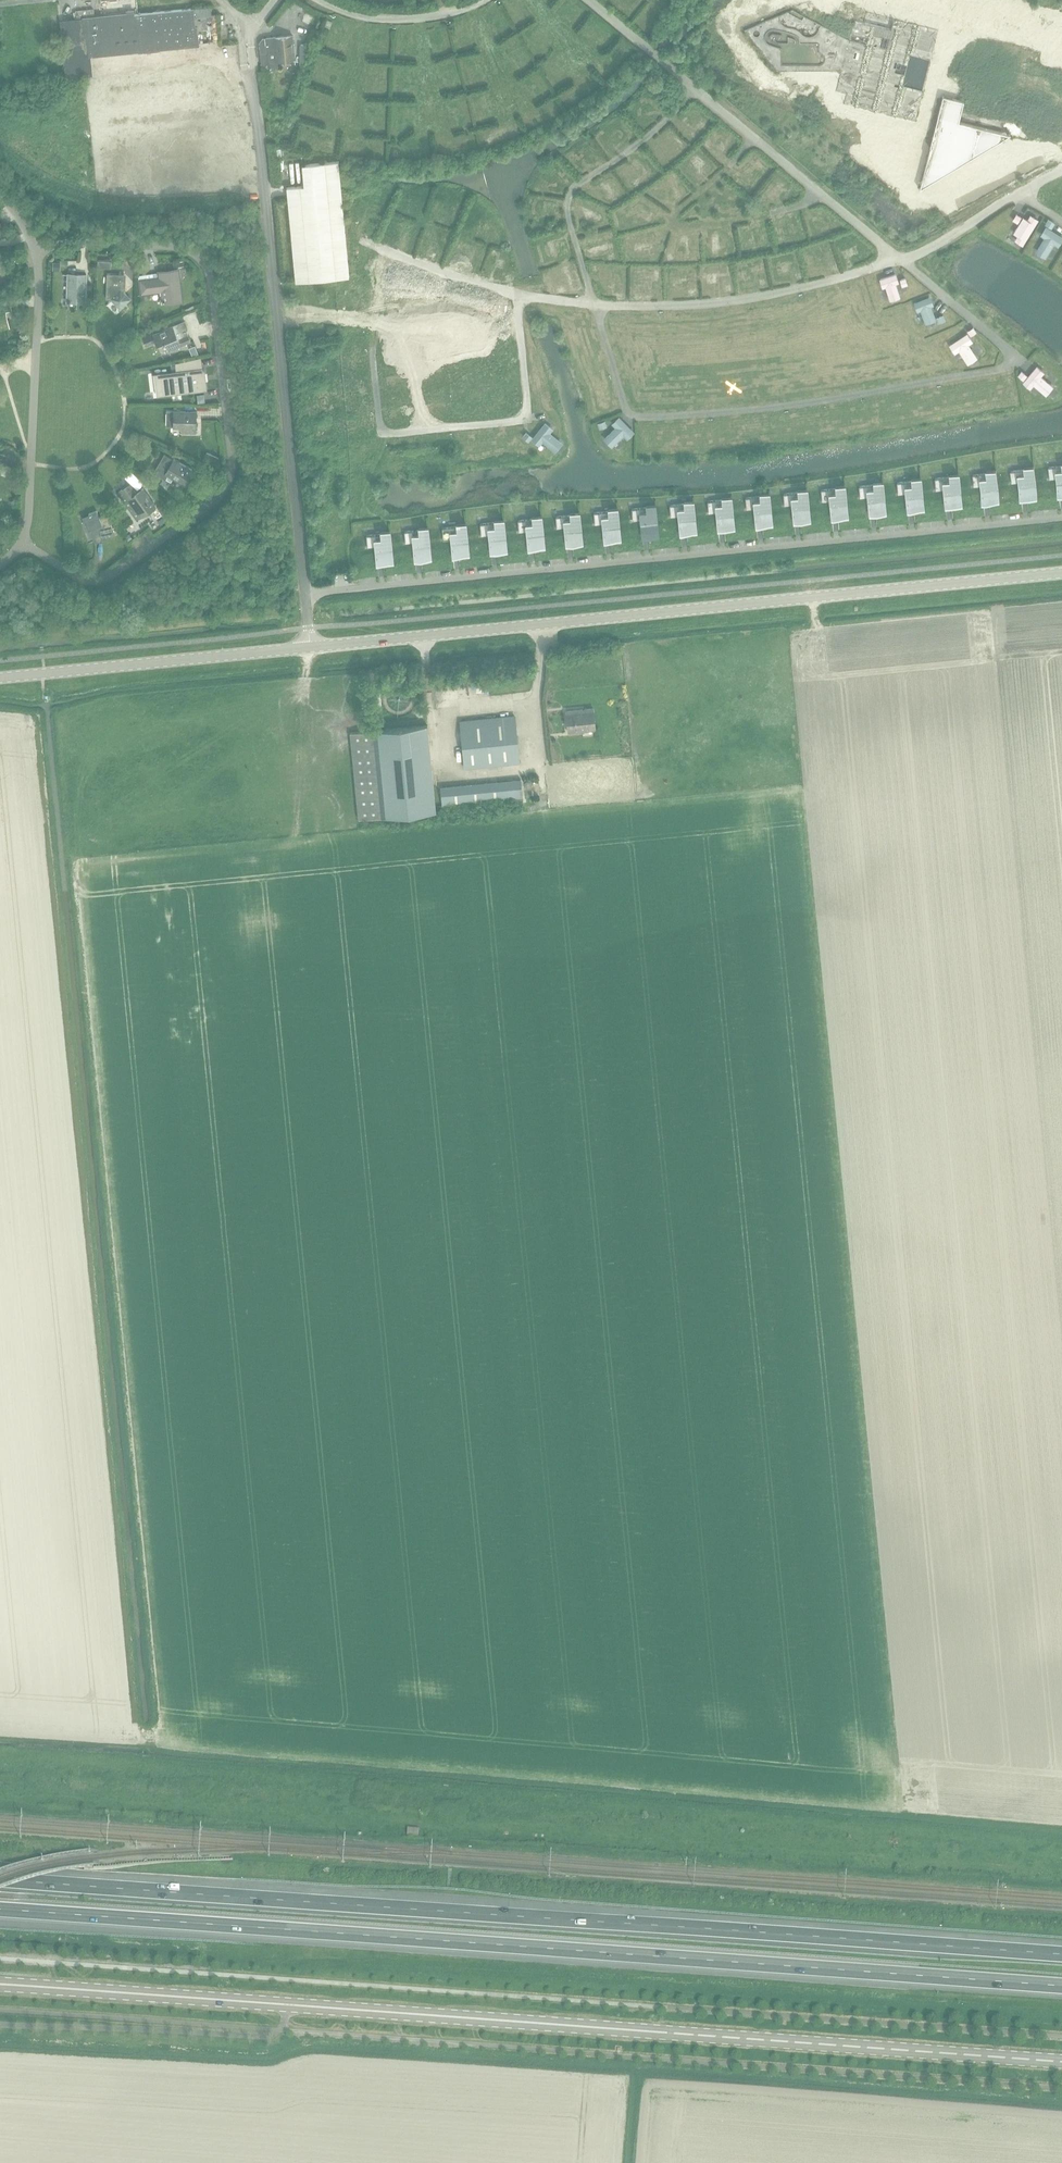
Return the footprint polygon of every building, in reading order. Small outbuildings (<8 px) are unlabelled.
[(519,17),(525,13),(515,0),(506,0),(519,17)] [(572,12),(580,4),(576,0),(561,0),(572,12)] [(646,20),(652,23),(662,3),(657,0),(656,0),(646,20)] [(193,8),(85,18),(62,21),(67,76),(86,74),(90,74),(89,59),(88,53),(130,49),(131,53),(139,52),(138,48),(196,43),(193,8)] [(792,9),(743,30),(777,72),(841,72),(836,92),(846,94),(843,104),(916,122),(923,91),(903,86),(910,57),(931,62),(939,30),(866,12),(864,22),(854,20),(849,40),(792,9)] [(589,19),(602,32),(607,27),(594,15),(589,19)] [(435,22),(439,42),(444,41),(439,21),(435,22)] [(453,24),(458,46),(467,44),(461,22),(453,24)] [(378,23),(377,44),(385,44),(386,23),(378,23)] [(521,28),(534,50),(542,45),(529,23),(521,28)] [(398,54),(406,54),(407,27),(399,26),(398,54)] [(431,38),(437,35),(435,28),(428,31),(431,38)] [(542,44),(548,40),(541,30),(536,33),(542,44)] [(278,62),(295,60),(292,35),(266,37),(266,38),(263,38),(260,42),(262,63),(265,66),(269,65),(269,66),(278,65),(278,62)] [(922,178),(933,181),(997,142),(999,132),(1007,134),(1019,138),(1024,118),(1061,138),(1061,85),(1032,85),(1037,65),(1027,63),(1030,53),(958,35),(950,66),(970,71),(963,101),(942,96),(922,178)] [(299,39),(297,58),(304,59),(307,40),(299,39)] [(40,59),(53,59),(53,41),(40,41),(40,59)] [(621,44),(607,65),(612,69),(627,48),(621,44)] [(321,55),(328,57),(330,50),(324,48),(321,55)] [(468,80),(483,77),(481,68),(473,69),(471,58),(464,59),(468,80)] [(451,59),(445,60),(451,86),(457,85),(451,59)] [(551,59),(543,62),(553,84),(561,80),(551,59)] [(384,61),(370,61),(369,71),(376,72),(375,84),(383,85),(384,61)] [(317,63),(314,79),(328,82),(331,66),(317,63)] [(404,91),(405,68),(396,68),(395,91),(404,91)] [(530,72),(538,93),(545,90),(537,69),(530,72)] [(577,96),(596,81),(592,76),(573,90),(577,96)] [(650,87),(628,106),(634,112),(656,93),(650,87)] [(562,95),(569,103),(576,97),(569,89),(562,95)] [(305,94),(302,110),(312,112),(315,95),(305,94)] [(460,120),(467,118),(461,94),(454,96),(460,120)] [(480,119),(487,117),(480,94),(473,96),(480,119)] [(549,98),(543,101),(545,108),(529,115),(531,121),(554,111),(549,98)] [(375,111),(374,122),(382,123),(383,101),(368,100),(367,111),(375,111)] [(693,102),(683,116),(693,124),(703,110),(693,102)] [(622,116),(616,121),(628,136),(635,130),(622,116)] [(497,136),(517,128),(514,120),(494,128),(497,136)] [(716,121),(706,135),(717,143),(728,129),(716,121)] [(484,142),(497,138),(492,126),(479,130),(484,142)] [(355,135),(355,140),(344,139),(344,149),(364,150),(365,135),(355,135)] [(441,141),(443,149),(468,143),(466,135),(441,141)] [(583,141),(592,157),(599,153),(590,137),(583,141)] [(651,170),(657,165),(641,148),(635,153),(651,170)] [(697,150),(690,154),(694,161),(701,156),(697,150)] [(689,155),(682,161),(697,179),(705,174),(689,155)] [(760,159),(751,166),(744,157),(736,164),(750,182),(768,168),(760,159)] [(116,159),(103,162),(105,168),(118,165),(116,159)] [(295,281),(349,276),(338,160),(302,164),(304,185),(286,186),(295,281)] [(604,173),(617,192),(625,187),(613,167),(604,173)] [(676,172),(670,178),(683,192),(689,186),(676,172)] [(403,209),(412,191),(400,185),(392,203),(403,209)] [(533,189),(531,196),(540,199),(542,192),(533,189)] [(656,211),(661,202),(641,190),(635,199),(656,211)] [(432,208),(450,212),(453,198),(436,194),(432,208)] [(576,202),(594,207),(597,199),(578,194),(576,202)] [(542,195),(539,212),(551,214),(554,197),(542,195)] [(373,206),(363,228),(371,232),(381,209),(373,206)] [(612,209),(614,216),(620,215),(618,207),(612,209)] [(813,228),(834,222),(831,211),(809,217),(813,228)] [(585,222),(593,220),(592,213),(584,214),(585,222)] [(798,213),(788,214),(791,234),(801,233),(798,213)] [(1027,221),(1023,218),(1014,232),(1018,235),(1015,240),(1022,244),(1037,220),(1030,215),(1027,221)] [(400,238),(406,240),(411,218),(405,217),(400,238)] [(756,242),(767,239),(763,220),(752,223),(756,242)] [(719,243),(731,242),(730,225),(718,226),(719,243)] [(785,234),(791,232),(790,226),(783,227),(785,234)] [(424,227),(418,247),(425,250),(432,229),(424,227)] [(1046,256),(1054,242),(1058,245),(1061,239),(1061,238),(1046,228),(1042,235),(1046,237),(1038,251),(1046,256)] [(688,252),(696,252),(696,229),(687,229),(688,252)] [(588,247),(610,241),(607,230),(585,236),(588,247)] [(565,232),(553,236),(558,252),(570,249),(565,232)] [(549,248),(555,247),(553,237),(547,238),(549,248)] [(825,238),(802,243),(805,253),(827,247),(825,238)] [(458,261),(460,255),(469,258),(473,243),(460,239),(453,259),(458,261)] [(487,250),(484,267),(492,269),(495,251),(487,250)] [(771,261),(790,261),(789,251),(771,251),(771,261)] [(746,271),(746,265),(761,263),(761,256),(737,258),(739,272),(746,271)] [(575,258),(567,259),(571,284),(579,283),(575,258)] [(726,269),(725,260),(703,261),(703,271),(719,271),(719,269),(726,269)] [(669,272),(692,273),(692,264),(669,263),(669,272)] [(146,273),(147,277),(138,278),(140,295),(162,293),(163,302),(181,299),(179,279),(176,279),(175,270),(146,273)] [(901,281),(907,279),(904,271),(898,273),(901,281)] [(120,308),(131,298),(121,288),(122,274),(107,273),(106,298),(110,298),(120,308)] [(897,282),(895,274),(880,279),(883,287),(886,286),(890,299),(899,296),(895,283),(897,282)] [(15,283),(15,285),(19,284),(19,282),(20,282),(18,275),(11,277),(13,284),(15,283)] [(85,302),(86,279),(68,278),(67,301),(85,302)] [(24,282),(19,284),(15,285),(12,285),(14,292),(26,289),(24,282)] [(932,304),(929,297),(915,303),(918,310),(920,309),(926,322),(935,319),(929,305),(932,304)] [(11,309),(9,302),(0,305),(0,328),(4,327),(1,316),(5,315),(4,311),(11,309)] [(966,325),(970,330),(976,325),(971,320),(966,325)] [(142,337),(145,345),(155,341),(156,343),(163,340),(164,343),(165,342),(168,350),(191,341),(183,323),(174,327),(173,325),(142,337)] [(968,363),(975,357),(967,344),(971,341),(966,334),(950,345),(954,352),(959,349),(968,363)] [(178,370),(157,372),(160,394),(205,389),(203,372),(202,367),(201,367),(199,356),(176,361),(178,370)] [(1046,394),(1052,387),(1040,376),(1043,372),(1037,367),(1024,382),(1031,387),(1034,383),(1046,394)] [(195,432),(195,410),(174,410),(173,426),(181,426),(181,432),(195,432)] [(605,438),(612,445),(623,434),(627,437),(632,432),(619,418),(613,423),(616,427),(605,438)] [(555,450),(561,443),(548,432),(551,428),(545,423),(533,439),(539,444),(542,440),(555,450)] [(207,453),(203,460),(215,465),(219,458),(207,453)] [(181,488),(192,468),(165,454),(154,474),(181,488)] [(1037,493),(1035,479),(1034,466),(1033,466),(1033,470),(1025,471),(1011,472),(1010,472),(1011,485),(1019,484),(1020,495),(1021,495),(1021,494),(1024,494),(1025,499),(1037,498),(1037,493)] [(1058,491),(1059,491),(1061,490),(1061,467),(1049,468),(1048,468),(1049,481),(1057,480),(1058,489),(1058,491)] [(982,498),(983,498),(986,498),(987,503),(999,501),(999,497),(997,483),(996,470),(995,470),(995,474),(987,474),(973,476),(972,476),(973,489),(981,488),(982,497),(982,498)] [(202,472),(198,479),(210,485),(213,478),(202,472)] [(944,502),(945,502),(949,502),(949,506),(961,505),(961,501),(960,487),(958,473),(957,473),(957,477),(949,478),(935,480),(935,479),(934,479),(936,492),(943,492),(944,500),(944,502)] [(923,504),(922,490),(920,477),(919,477),(920,481),(911,482),(898,483),(897,483),(898,496),(906,495),(907,506),(908,506),(911,505),(911,510),(924,509),(923,504)] [(868,499),(869,510),(870,510),(870,509),(873,509),(873,514),(886,513),(885,508),(884,494),(882,481),(881,481),(882,485),(873,486),(860,487),(859,487),(860,500),(868,499)] [(117,492),(129,507),(137,518),(155,505),(142,487),(136,492),(129,483),(117,492)] [(831,513),(832,513),(835,513),(835,518),(848,516),(847,512),(846,498),(845,485),(843,485),(844,489),(836,490),(822,491),(821,491),(822,504),(830,503),(831,513)] [(793,517),(794,517),(797,517),(798,521),(810,520),(810,516),(808,502),(807,488),(806,488),(806,489),(806,492),(798,493),(784,495),(784,494),(783,495),(784,507),(792,507),(793,517)] [(772,519),(770,506),(769,492),(768,492),(768,496),(760,497),(746,498),(745,498),(746,511),(754,510),(755,521),(756,521),(759,520),(760,525),(772,524),(772,519)] [(717,525),(718,525),(721,524),(722,529),(734,528),(734,523),(732,510),(731,496),(730,496),(730,500),(722,501),(708,502),(707,502),(708,515),(716,514),(717,525)] [(696,527),(695,513),(693,500),(692,500),(692,504),(684,505),(670,506),(669,506),(670,519),(678,518),(679,529),(680,528),(683,528),(684,533),(696,531),(696,527)] [(165,516),(171,512),(163,501),(157,506),(165,516)] [(633,523),(640,522),(641,532),(642,532),(645,532),(646,536),(658,535),(658,531),(657,518),(655,503),(654,504),(654,508),(646,508),(632,510),(631,510),(633,523)] [(595,526),(602,526),(603,536),(604,536),(608,536),(608,540),(620,539),(620,534),(619,522),(617,507),(616,507),(616,511),(608,512),(594,514),(594,513),(593,513),(595,526)] [(101,540),(115,534),(107,514),(99,517),(96,511),(84,516),(90,530),(96,527),(101,540)] [(557,530),(564,529),(565,540),(566,540),(569,539),(570,544),(582,543),(582,538),(581,524),(579,511),(578,511),(578,515),(570,516),(556,517),(555,517),(557,530)] [(544,542),(543,528),(541,515),(540,515),(541,519),(532,520),(518,521),(517,521),(519,534),(526,533),(527,544),(528,544),(528,543),(532,543),(532,548),(544,547),(544,542)] [(507,550),(506,546),(504,519),(502,519),(503,523),(495,524),(481,525),(480,525),(481,538),(489,537),(490,548),(491,547),(494,547),(494,552),(507,550)] [(443,541),(451,541),(452,551),(453,551),(456,551),(456,555),(469,554),(468,550),(466,522),(464,523),(465,523),(465,527),(457,527),(443,529),(442,529),(443,541)] [(405,545),(413,544),(414,555),(415,555),(418,554),(419,559),(431,558),(430,553),(431,553),(428,526),(427,526),(427,530),(419,531),(405,532),(404,532),(405,545)] [(393,557),(390,530),(389,530),(389,534),(381,535),(367,536),(366,536),(367,549),(375,548),(376,559),(377,559),(380,558),(381,563),(393,562),(393,557)] [(315,553),(307,554),(309,566),(317,565),(315,553)] [(566,710),(568,732),(595,729),(593,708),(566,710)] [(519,762),(514,716),(460,722),(465,767),(519,762)] [(427,725),(373,730),(350,732),(358,818),(435,811),(427,725)] [(442,805),(522,797),(521,780),(440,787),(442,805)]
